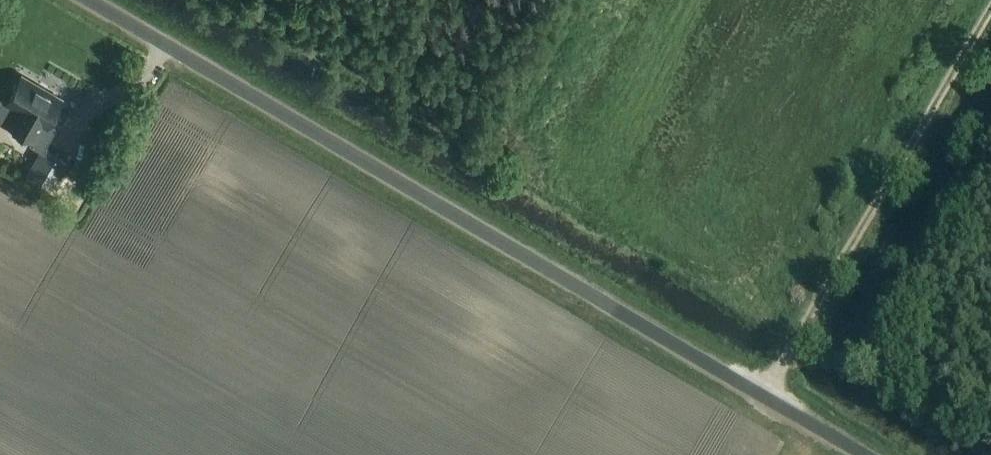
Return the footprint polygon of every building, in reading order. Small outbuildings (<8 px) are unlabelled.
[(20,75),(5,102),(2,100),(0,103),(0,121),(32,139),(29,144),(41,151),(28,173),(54,188),(70,160),(45,146),(57,127),(49,123),(62,99),(20,75)]
